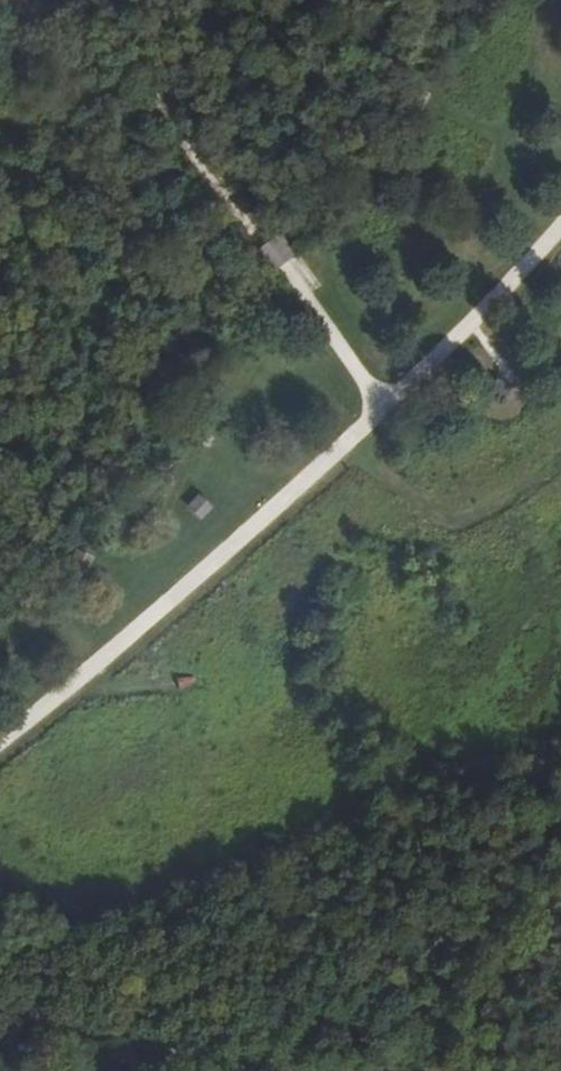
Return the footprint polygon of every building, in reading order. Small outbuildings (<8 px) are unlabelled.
[(503,383),(495,379),(491,392),(507,397),(511,384),(503,383)]
